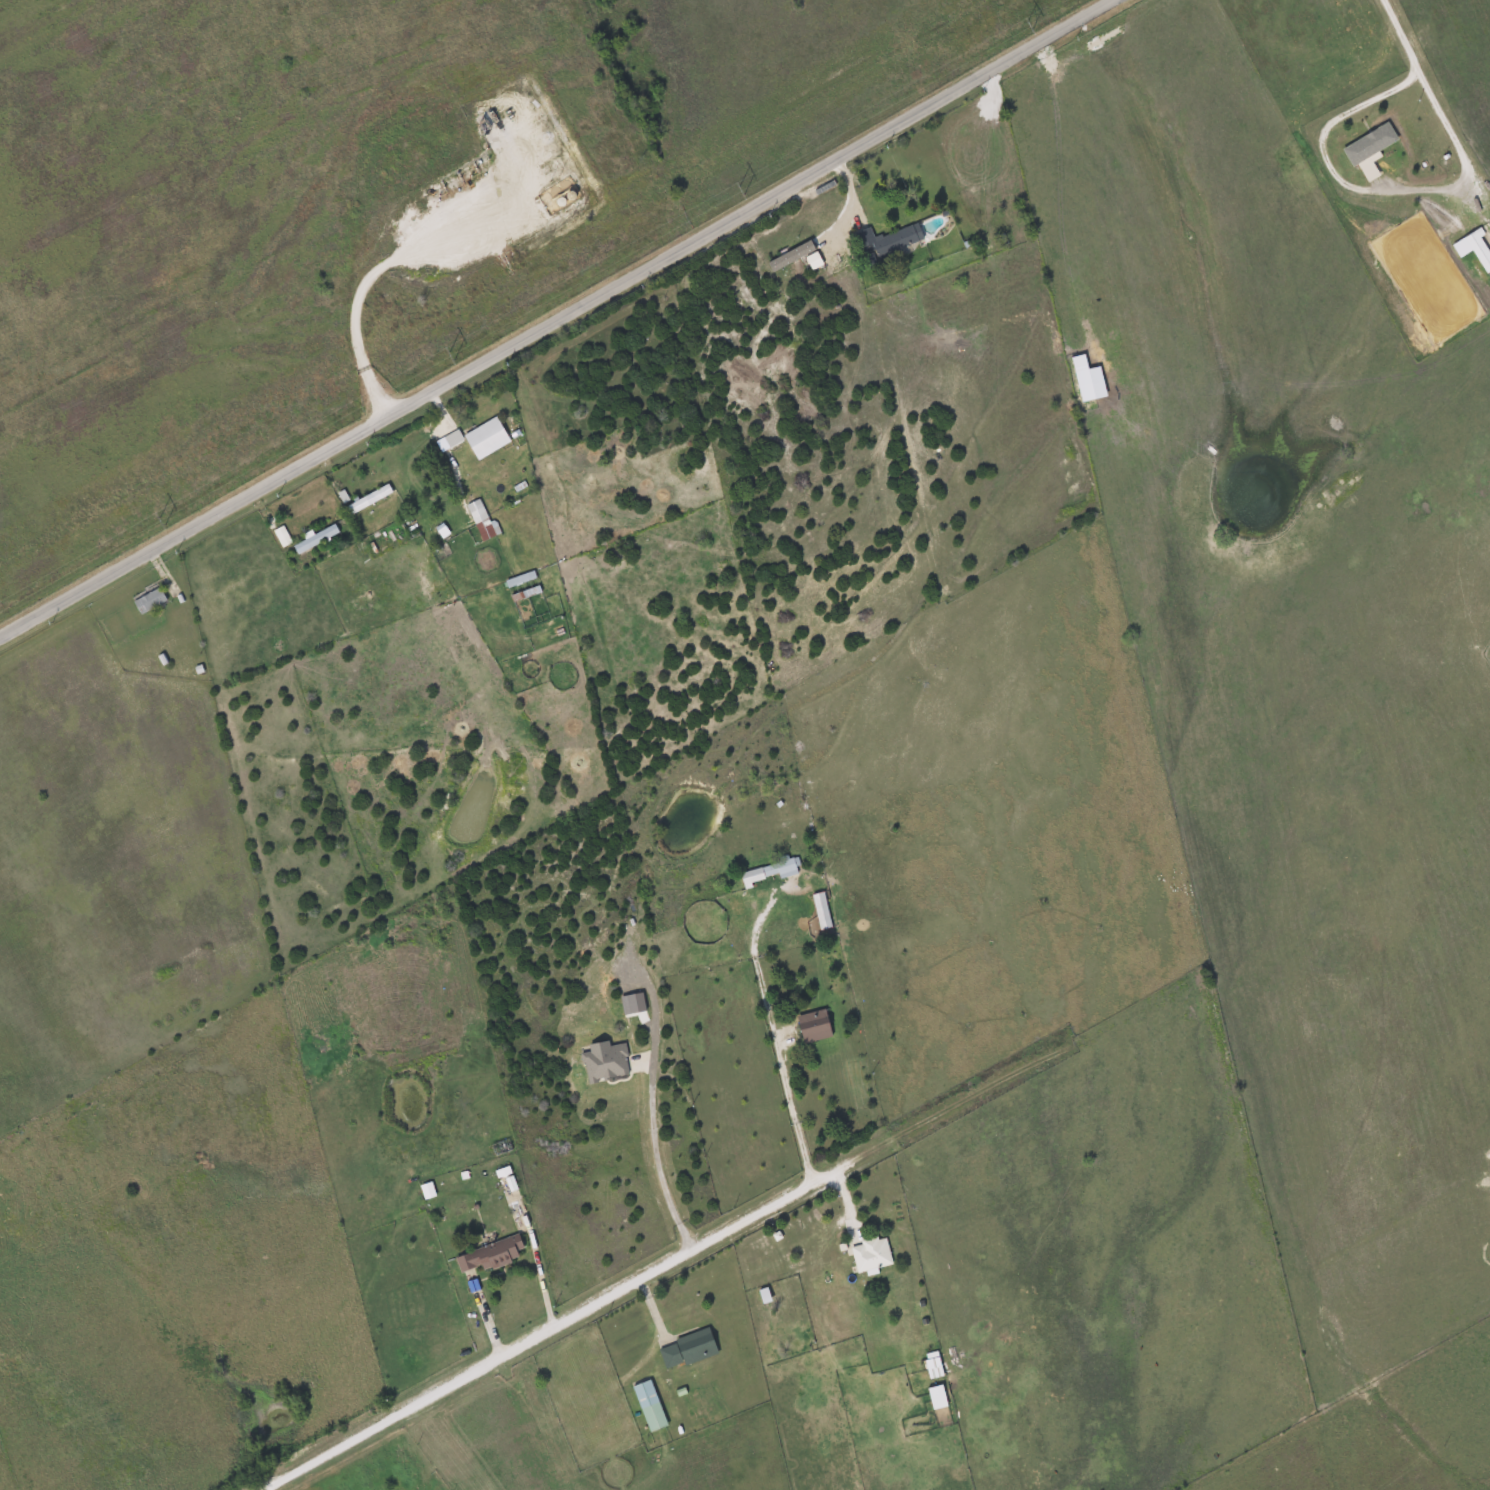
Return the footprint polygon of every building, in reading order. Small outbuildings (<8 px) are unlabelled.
[(1351,168),(1341,148),(1388,125),(1397,142),(1377,152),(1380,158),(1371,163),(1378,177),(1367,183),(1357,164),(1351,168)] [(887,255),(889,260),(877,264),(873,251),(864,254),(856,234),(869,229),(873,240),(916,225),(922,242),(887,255)] [(1479,240),(1489,256),(1489,272),(1486,275),(1463,240),(1479,229),(1484,236),(1479,240)] [(506,436),(473,456),(465,441),(497,421),(506,436)] [(462,440),(448,449),(442,439),(456,430),(462,440)] [(391,494),(349,514),(345,506),(387,485),(391,494)] [(482,541),(466,505),(478,499),(494,535),(482,541)] [(337,531),(298,557),(292,548),(331,522),(337,531)] [(281,547),(273,531),(281,527),(289,543),(281,547)] [(508,587),(506,580),(533,572),(535,579),(508,587)] [(132,601),(159,587),(166,601),(139,615),(132,601)] [(739,873),(793,858),(797,873),(778,879),(777,875),(742,885),(739,873)] [(811,894),(823,892),(830,928),(818,930),(811,894)] [(801,1045),(794,1017),(824,1010),(830,1038),(801,1045)] [(452,1218),(448,1206),(463,1202),(467,1213),(452,1218)] [(523,1250),(516,1253),(518,1260),(482,1272),(480,1267),(459,1274),(453,1257),(518,1235),(523,1250)] [(891,1264),(856,1273),(850,1250),(885,1241),(891,1264)] [(716,1354),(665,1371),(657,1347),(708,1330),(716,1354)] [(942,1376),(929,1380),(922,1356),(936,1352),(942,1376)] [(650,1381),(665,1427),(647,1433),(632,1386),(650,1381)] [(945,1408),(931,1410),(927,1388),(942,1386),(945,1408)]
